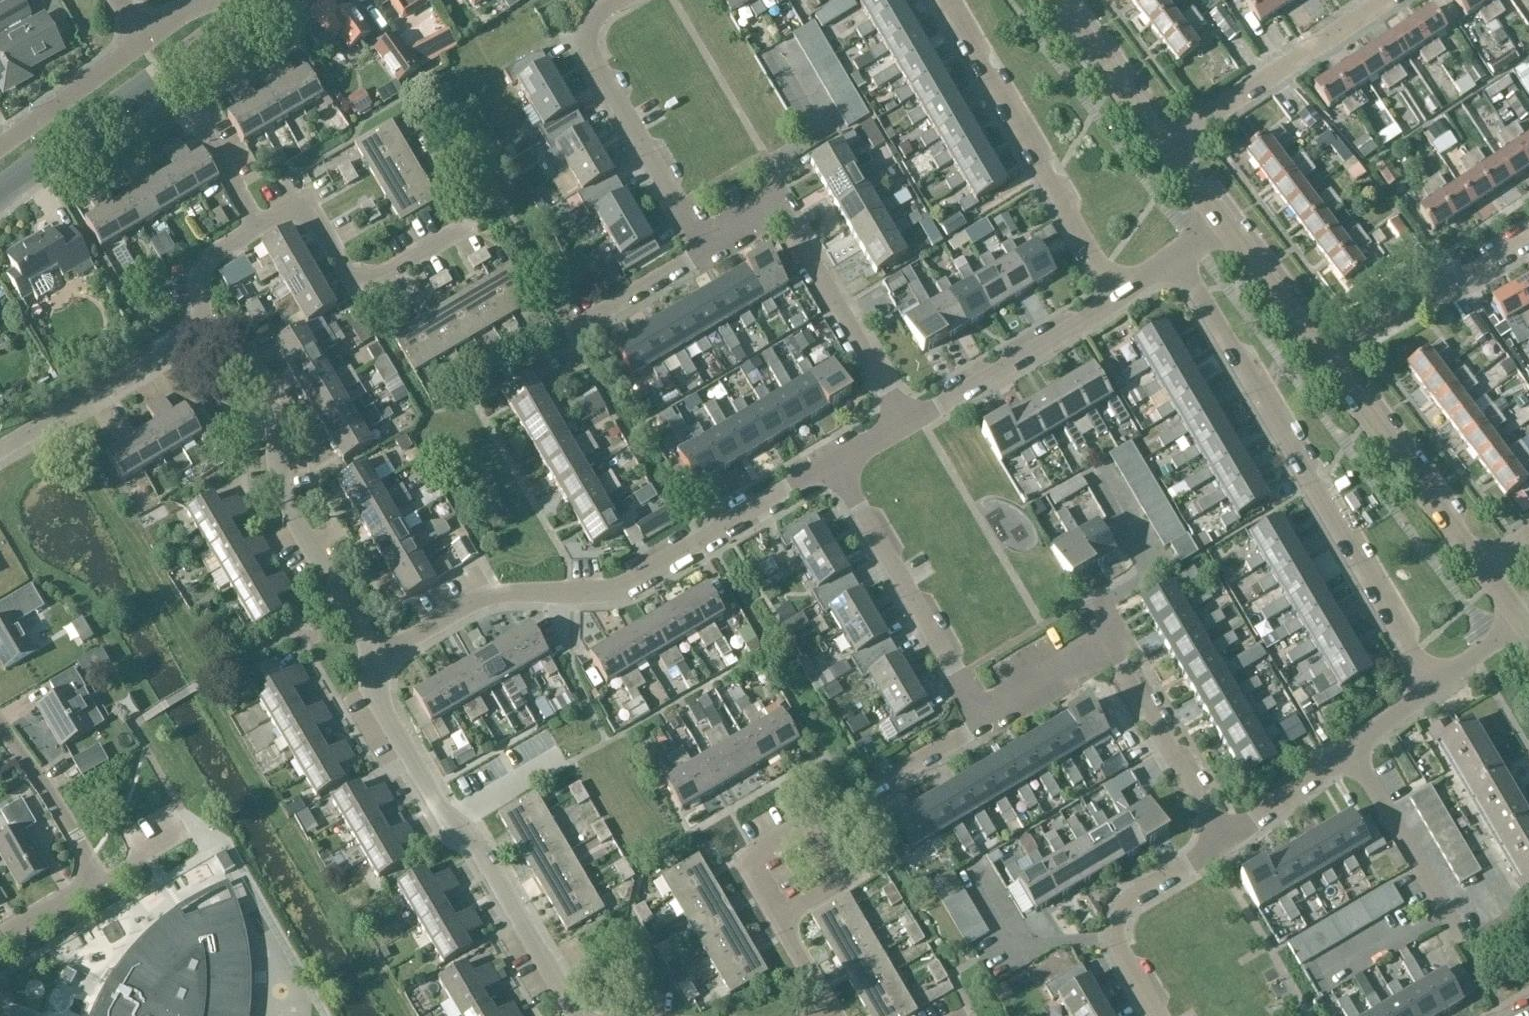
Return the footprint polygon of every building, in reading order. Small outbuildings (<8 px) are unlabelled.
[(23,0),(15,0),(0,9),(0,92),(3,98),(34,81),(30,73),(66,52),(45,14),(32,22),(30,19),(33,18),(23,0)] [(397,13),(403,23),(432,5),(429,0),(389,0),(397,13)] [(474,10),(490,0),(468,0),(474,10)] [(731,16),(736,13),(749,6),(757,19),(761,17),(766,14),(758,1),(753,3),(751,0),(721,0),(731,16)] [(822,30),(856,10),(851,0),(846,0),(815,18),(822,30)] [(857,31),(846,38),(851,47),(876,32),(874,28),(904,10),(898,0),(869,0),(861,5),(871,23),(857,31)] [(1137,8),(1151,26),(1171,11),(1162,0),(1147,0),(1137,8)] [(1271,0),(1251,0),(1246,3),(1260,24),(1279,11),(1271,0)] [(1279,11),(1296,0),(1271,0),(1279,11)] [(1481,0),(1453,0),(1466,19),(1481,9),(1484,13),(1480,16),(1487,27),(1495,21),(1481,0)] [(1495,21),(1505,15),(1498,4),(1493,7),(1490,3),(1495,0),(1481,0),(1495,21)] [(311,15),(318,25),(313,28),(311,31),(311,34),(311,37),(311,38),(313,41),(315,43),(317,44),(322,45),(324,44),(329,41),(330,42),(339,36),(349,50),(360,42),(370,35),(351,8),(341,15),(331,1),(322,7),(318,7),(314,10),(313,13),(311,15)] [(69,36),(79,32),(68,4),(58,8),(69,36)] [(1229,41),(1241,32),(1223,7),(1210,16),(1229,41)] [(869,54),(874,62),(889,54),(887,50),(917,32),(904,10),(874,28),(876,32),(884,45),(869,54)] [(1182,26),(1171,11),(1151,26),(1165,45),(1199,19),(1193,10),(1183,18),(1186,22),(1182,26)] [(1432,11),(1413,24),(1436,60),(1435,61),(1441,68),(1449,63),(1444,55),(1445,54),(1438,44),(1433,47),(1430,42),(1446,32),(1432,11)] [(1209,12),(1199,19),(1165,45),(1179,64),(1189,56),(1196,64),(1205,56),(1188,34),(1192,31),(1195,35),(1206,27),(1201,21),(1209,15),(1210,14),(1209,12)] [(1488,28),(1491,33),(1499,29),(1495,23),(1488,28)] [(800,47),(821,35),(814,24),(794,36),(800,47)] [(1413,24),(1393,37),(1407,58),(1422,48),(1425,52),(1420,55),(1427,66),(1435,61),(1436,60),(1413,24)] [(1508,41),(1499,28),(1499,29),(1491,33),(1489,35),(1503,56),(1510,51),(1505,43),(1508,41)] [(897,67),(883,75),(872,81),(877,90),(902,76),(899,72),(930,54),(917,32),(887,50),(889,54),(897,67)] [(821,35),(800,47),(806,57),(827,45),(821,35)] [(419,69),(403,47),(395,36),(375,50),(398,84),(419,69)] [(1407,58),(1393,37),(1373,50),(1397,86),(1406,80),(1399,69),(1394,72),(1392,68),(1407,58)] [(827,45),(806,57),(812,67),(833,55),(827,45)] [(1373,50),(1354,63),(1368,84),(1383,73),(1386,78),(1381,81),(1388,91),(1397,86),(1373,50)] [(1494,76),(1519,60),(1513,51),(1488,67),(1494,76)] [(531,106),(561,87),(540,52),(504,73),(512,87),(518,84),(531,106)] [(899,72),(902,76),(909,89),(896,97),(901,106),(914,97),(912,93),(943,75),(930,54),(899,72)] [(833,55),(812,67),(818,77),(839,65),(833,55)] [(1484,79),(1472,62),(1468,56),(1458,63),(1474,86),(1484,79)] [(277,65),(303,110),(323,98),(307,71),(295,78),(285,61),(277,65)] [(1528,81),(1528,62),(1514,72),(1523,85),(1528,81)] [(1368,84),(1354,63),(1334,76),(1358,111),(1367,105),(1360,95),(1356,98),(1353,93),(1368,84)] [(279,88),(268,94),(283,121),(303,110),(277,65),(269,70),(279,88)] [(844,75),(839,65),(818,77),(824,87),(844,75)] [(844,75),(824,87),(830,97),(850,85),(844,75)] [(912,93),(914,97),(922,111),(908,119),(914,127),(927,119),(925,115),(956,97),(943,75),(912,93)] [(1358,111),(1334,76),(1315,89),(1329,109),(1344,99),(1347,104),(1342,107),(1349,117),(1358,111)] [(1517,95),(1512,87),(1513,87),(1508,80),(1485,95),(1493,107),(1502,101),(1499,96),(1506,91),(1511,98),(1506,101),(1521,123),(1528,117),(1528,110),(1518,94),(1517,95)] [(283,121),(268,94),(256,101),(246,83),(238,89),(264,133),(283,121)] [(856,95),(850,85),(830,97),(836,107),(856,95)] [(544,142),(581,120),(561,87),(531,106),(544,128),(538,131),(544,142)] [(264,133),(238,89),(230,93),(240,110),(228,117),(244,144),(264,133)] [(348,102),(353,109),(358,116),(372,107),(362,93),(348,102)] [(856,95),(836,107),(842,117),(862,105),(856,95)] [(968,119),(956,97),(925,115),(927,119),(935,132),(921,140),(926,149),(940,141),(938,137),(968,119)] [(1424,104),(1432,115),(1439,110),(1432,99),(1424,104)] [(869,116),(862,105),(842,117),(848,128),(869,116)] [(1417,107),(1405,114),(1412,125),(1423,118),(1417,107)] [(1306,109),(1302,112),(1296,118),(1309,133),(1319,124),(1306,109)] [(339,116),(330,121),(336,130),(344,125),(339,116)] [(938,137),(940,141),(948,154),(934,162),(939,171),(953,163),(950,159),(981,141),(968,119),(938,137)] [(569,171),(600,152),(581,120),(544,142),(551,152),(556,149),(569,171)] [(366,164),(404,142),(392,122),(355,144),(366,164)] [(1425,137),(1431,146),(1447,136),(1439,123),(1427,131),(1429,134),(1425,137)] [(1528,165),(1528,139),(1521,144),(1518,140),(1523,136),(1516,126),(1507,132),(1528,165)] [(1260,171),(1280,156),(1272,146),(1285,136),(1279,128),(1266,137),(1246,152),(1260,171)] [(868,138),(874,147),(883,142),(877,132),(868,138)] [(1497,159),(1511,180),(1528,169),(1528,165),(1507,132),(1498,138),(1505,148),(1509,145),(1512,150),(1497,159)] [(1328,150),(1337,143),(1329,133),(1320,140),(1328,150)] [(812,164),(825,187),(856,169),(853,164),(845,150),(857,142),(852,134),(840,141),(842,146),(812,164)] [(1352,145),(1364,161),(1377,151),(1366,135),(1352,145)] [(950,159),(953,163),(961,176),(947,184),(952,193),(966,184),(963,181),(994,163),(981,141),(950,159)] [(404,142),(366,164),(378,184),(415,162),(404,142)] [(174,148),(199,192),(219,181),(203,154),(191,161),(181,144),(174,148)] [(898,152),(904,161),(915,155),(908,145),(898,152)] [(175,171),(164,177),(180,204),(199,192),(174,148),(165,153),(175,171)] [(1385,157),(1400,176),(1410,169),(1395,150),(1385,157)] [(1477,151),(1468,157),(1492,193),(1511,180),(1497,159),(1482,170),(1479,165),(1484,162),(1477,151)] [(577,196),(583,206),(619,185),(600,152),(569,171),(582,193),(577,196)] [(1280,156),(1260,171),(1274,189),(1308,163),(1302,155),(1292,163),(1295,167),(1291,170),(1280,156)] [(856,169),(825,187),(838,208),(868,190),(866,186),(858,173),(871,165),(866,156),(853,164),(856,169)] [(1474,175),(1458,185),(1472,206),(1492,193),(1468,157),(1459,163),(1466,174),(1471,171),(1474,175)] [(901,159),(877,172),(884,184),(907,171),(901,159)] [(1390,188),(1400,180),(1387,161),(1376,169),(1390,188)] [(427,182),(415,162),(378,184),(389,203),(427,182)] [(346,178),(356,171),(351,163),(340,169),(346,178)] [(963,181),(966,184),(973,198),(959,206),(964,214),(979,206),(976,202),(1006,184),(994,163),(963,181)] [(1315,172),(1308,163),(1274,189),(1288,208),(1308,193),(1297,178),(1301,175),(1305,180),(1315,172)] [(142,166),(134,171),(160,215),(180,204),(164,177),(152,184),(142,166)] [(160,215),(134,171),(126,176),(136,193),(125,200),(140,227),(160,215)] [(361,180),(356,171),(346,178),(351,186),(361,180)] [(1472,206),(1458,185),(1443,195),(1440,191),(1445,188),(1438,177),(1429,183),(1453,219),(1472,206)] [(879,178),(866,186),(868,190),(838,208),(850,230),(881,212),(878,207),(871,194),(884,186),(879,178)] [(438,201),(427,182),(389,203),(401,223),(438,201)] [(1453,219),(1429,183),(1420,189),(1427,200),(1432,196),(1435,201),(1419,211),(1433,232),(1453,219)] [(638,217),(619,185),(583,206),(589,217),(595,214),(608,235),(638,217)] [(140,227),(125,200),(114,206),(104,189),(95,194),(121,238),(140,227)] [(1319,207),(1308,193),(1288,208),(1302,227),(1336,201),(1330,192),(1320,200),(1323,204),(1319,207)] [(121,238),(95,194),(87,198),(97,216),(85,223),(101,250),(121,238)] [(881,212),(850,230),(863,252),(894,234),(891,229),(883,216),(897,208),(892,200),(878,207),(881,212)] [(1343,209),(1336,201),(1302,227),(1316,245),(1336,230),(1325,216),(1329,212),(1333,217),(1343,209)] [(368,215),(378,210),(373,202),(363,208),(368,215)] [(918,205),(910,210),(914,216),(917,214),(922,211),(918,205)] [(212,215),(221,229),(229,225),(221,210),(212,215)] [(378,210),(368,215),(372,223),(382,217),(378,210)] [(914,216),(905,221),(910,230),(922,223),(917,214),(914,216)] [(1008,214),(996,221),(993,223),(1003,241),(1019,233),(1008,214)] [(947,237),(966,226),(959,215),(940,226),(947,237)] [(638,217),(608,235),(621,257),(615,261),(623,274),(660,253),(638,217)] [(1412,239),(1397,219),(1388,226),(1402,245),(1412,239)] [(905,221),(891,229),(894,234),(863,252),(876,274),(907,256),(896,238),(910,230),(905,221)] [(982,239),(976,228),(965,234),(971,245),(982,239)] [(1033,239),(1037,245),(1019,256),(1011,242),(1002,247),(1010,261),(1014,258),(1032,289),(1055,276),(1039,249),(1057,238),(1051,228),(1033,239)] [(95,269),(72,230),(57,239),(51,229),(6,255),(14,270),(6,275),(22,302),(34,295),(38,301),(50,294),(53,291),(54,287),(53,282),(49,274),(58,269),(63,277),(74,271),(78,278),(95,269)] [(256,277),(303,250),(291,229),(262,246),(269,258),(252,268),(256,277)] [(1347,245),(1336,230),(1316,245),(1330,264),(1364,238),(1358,229),(1348,237),(1351,241),(1347,245)] [(1371,246),(1364,238),(1330,264),(1344,283),(1364,268),(1353,253),(1357,250),(1361,254),(1371,246)] [(167,241),(153,249),(161,261),(174,253),(167,241)] [(303,250),(256,277),(261,285),(279,275),(285,286),(314,269),(303,250)] [(486,253),(478,257),(484,267),(492,263),(486,253)] [(1014,258),(1010,261),(997,269),(989,255),(981,260),(988,274),(993,271),(1011,302),(1032,289),(1014,258)] [(484,267),(478,257),(470,262),(476,272),(484,267)] [(769,257),(747,270),(765,300),(769,298),(787,288),(769,257)] [(963,260),(954,265),(959,273),(967,268),(963,260)] [(256,277),(252,268),(233,267),(220,275),(230,292),(256,277)] [(510,267),(491,279),(513,316),(532,305),(510,267)] [(993,271),(988,274),(975,281),(967,268),(959,273),(967,286),(971,284),(989,315),(1011,302),(993,271)] [(314,269),(285,286),(291,297),(274,307),(279,315),(325,288),(314,269)] [(747,270),(725,283),(743,313),(747,311),(760,303),(768,317),(773,314),(777,312),(769,298),(765,300),(747,270)] [(911,273),(902,279),(907,287),(916,281),(911,273)] [(447,274),(439,279),(445,290),(454,285),(447,274)] [(900,275),(897,277),(883,285),(890,297),(907,287),(902,279),(900,275)] [(445,290),(439,279),(431,284),(437,295),(445,290)] [(513,316),(491,279),(471,290),(493,328),(513,316)] [(971,284),(967,286),(954,294),(946,281),(937,286),(945,299),(949,297),(967,327),(989,315),(971,284)] [(1513,290),(1528,318),(1528,281),(1513,290)] [(725,283),(703,296),(721,326),(725,324),(739,316),(747,330),(751,327),(755,325),(747,311),(743,313),(725,283)] [(918,283),(909,288),(915,298),(924,293),(918,283)] [(242,287),(232,293),(238,303),(248,297),(242,287)] [(337,308),(325,288),(279,315),(284,324),(290,320),(297,332),(304,328),(337,308)] [(493,328),(471,290),(451,302),(473,339),(493,328)] [(1497,309),(1485,316),(1500,339),(1511,333),(1519,347),(1528,342),(1528,337),(1526,332),(1528,331),(1528,318),(1513,290),(1493,302),(1497,309)] [(932,307),(924,293),(915,298),(920,307),(923,312),(927,309),(946,340),(967,327),(949,297),(945,299),(932,307)] [(703,296),(681,309),(700,339),(704,337),(717,329),(725,343),(731,354),(736,351),(740,349),(734,338),(725,324),(721,326),(703,296)] [(400,302),(406,313),(413,308),(407,298),(400,302)] [(266,312),(260,301),(245,309),(252,321),(266,312)] [(406,313),(400,302),(392,306),(398,317),(406,313)] [(473,339),(451,302),(432,313),(454,350),(473,339)] [(923,312),(920,307),(902,318),(923,353),(946,340),(927,309),(923,312)] [(681,309),(660,322),(678,352),(682,350),(695,342),(703,356),(708,353),(712,351),(704,337),(700,339),(681,309)] [(432,313),(412,325),(434,362),(454,350),(432,313)] [(796,332),(810,324),(804,315),(791,323),(796,332)] [(1464,326),(1477,343),(1486,336),(1473,319),(1464,326)] [(660,322),(638,335),(656,365),(660,363),(673,355),(682,369),(688,379),(692,377),(697,374),(690,363),(682,350),(678,352),(660,322)] [(337,325),(328,330),(333,338),(342,333),(337,325)] [(434,362),(412,325),(393,336),(415,373),(434,362)] [(1122,375),(1118,367),(1113,359),(1102,365),(1117,390),(1151,371),(1148,366),(1178,348),(1165,325),(1134,343),(1145,361),(1131,369),(1131,370),(1122,375)] [(304,328),(297,332),(275,345),(287,365),(333,338),(328,330),(311,340),(304,328)] [(342,333),(333,338),(334,339),(338,346),(346,341),(342,333)] [(516,354),(527,348),(520,335),(509,341),(516,354)] [(638,335),(616,348),(634,378),(652,368),(660,381),(664,379),(668,376),(660,363),(656,365),(638,335)] [(338,346),(333,338),(287,365),(298,384),(327,367),(321,356),(338,346)] [(793,339),(784,344),(796,363),(802,360),(800,356),(802,355),(793,339)] [(1422,386),(1442,371),(1435,361),(1448,351),(1441,343),(1428,352),(1408,367),(1422,386)] [(368,350),(375,363),(386,357),(378,344),(368,350)] [(1148,366),(1151,371),(1158,383),(1144,391),(1149,400),(1163,392),(1161,388),(1191,370),(1178,348),(1148,366)] [(499,354),(488,360),(494,370),(505,363),(499,354)] [(573,355),(565,360),(571,370),(579,364),(573,355)] [(807,362),(798,367),(807,381),(811,378),(829,409),(851,396),(833,365),(815,376),(807,362)] [(1508,378),(1517,372),(1511,362),(1501,368),(1508,378)] [(334,378),(327,367),(298,384),(309,404),(356,377),(363,372),(359,363),(334,378)] [(513,411),(542,394),(536,384),(553,374),(548,365),(531,375),(501,392),(513,411)] [(775,367),(771,370),(777,380),(785,394),(789,391),(807,422),(829,409),(811,378),(807,381),(793,389),(785,375),(779,365),(775,367)] [(1130,421),(1123,410),(1115,396),(1111,398),(1093,368),(1071,381),(1089,412),(1093,409),(1105,402),(1120,427),(1130,421)] [(1161,388),(1163,392),(1171,405),(1157,413),(1162,421),(1176,413),(1173,410),(1204,392),(1191,370),(1161,388)] [(1442,371),(1422,386),(1436,404),(1470,378),(1464,370),(1454,378),(1457,382),(1453,386),(1442,371)] [(361,385),(356,377),(309,404),(321,423),(350,406),(343,395),(361,385)] [(1470,378),(1436,404),(1450,423),(1470,408),(1459,394),(1464,390),(1467,395),(1477,387),(1470,378)] [(599,381),(587,391),(601,409),(613,399),(599,381)] [(1071,381),(1049,394),(1068,424),(1071,422),(1084,415),(1098,439),(1107,434),(1093,409),(1089,412),(1071,381)] [(391,395),(390,395),(395,405),(407,398),(410,397),(404,387),(401,389),(391,395)] [(638,387),(630,392),(636,403),(645,398),(638,387)] [(759,390),(755,393),(763,407),(767,404),(785,435),(807,422),(789,391),(785,394),(772,402),(764,388),(759,390)] [(1144,391),(1143,389),(1130,396),(1136,407),(1149,400),(1144,391)] [(732,394),(727,397),(741,420),(745,417),(763,448),(785,435),(767,404),(763,407),(750,414),(736,391),(732,394)] [(1183,426),(1170,434),(1158,441),(1163,449),(1188,435),(1186,431),(1217,413),(1204,392),(1173,410),(1176,413),(1183,426)] [(549,406),(542,394),(513,411),(524,431),(571,404),(566,396),(549,406)] [(1049,394),(1029,406),(1047,436),(1050,435),(1062,428),(1076,452),(1086,447),(1071,422),(1068,424),(1049,394)] [(174,416),(164,399),(163,397),(154,402),(181,448),(201,436),(205,443),(219,435),(204,410),(191,418),(186,409),(174,416)] [(645,416),(657,409),(651,397),(638,405),(645,416)] [(1470,408),(1450,423),(1464,442),(1499,416),(1509,408),(1502,400),(1482,415),(1485,419),(1481,423),(1470,408)] [(360,401),(350,406),(321,423),(332,442),(378,415),(373,407),(366,411),(360,401)] [(146,407),(147,409),(157,426),(146,432),(162,459),(181,448),(154,402),(146,407)] [(709,406),(705,408),(711,419),(720,432),(724,430),(741,460),(763,448),(745,417),(741,420),(728,427),(720,413),(714,403),(709,406)] [(571,404),(524,431),(536,450),(565,433),(559,423),(576,412),(571,404)] [(1029,406),(1006,420),(1024,450),(1028,448),(1041,440),(1049,454),(1058,448),(1050,435),(1047,436),(1029,406)] [(378,415),(332,442),(344,462),(373,445),(366,433),(394,418),(389,409),(378,415)] [(663,427),(676,419),(671,411),(659,418),(663,427)] [(1196,448),(1182,456),(1171,463),(1177,471),(1201,457),(1199,453),(1230,435),(1217,413),(1186,431),(1188,435),(1196,448)] [(1505,424),(1499,416),(1464,442),(1478,460),(1498,445),(1487,431),(1492,427),(1495,432),(1505,424)] [(1006,420),(988,430),(981,434),(1000,466),(1020,455),(1027,466),(1036,461),(1028,448),(1024,450),(1006,420)] [(162,459),(146,432),(135,439),(125,421),(116,427),(142,471),(162,459)] [(694,429),(690,431),(694,439),(698,445),(702,443),(720,473),(741,460),(724,430),(720,432),(706,440),(698,426),(694,429)] [(142,471),(116,427),(109,431),(119,448),(107,456),(123,482),(142,471)] [(572,445),(565,433),(536,450),(547,470),(594,443),(589,435),(572,445)] [(1209,470),(1195,478),(1184,485),(1189,493),(1214,479),(1212,475),(1243,457),(1230,435),(1199,453),(1201,457),(1209,470)] [(406,436),(395,442),(402,454),(412,448),(406,436)] [(694,439),(677,450),(681,455),(680,456),(698,486),(720,473),(702,443),(698,445),(694,439)] [(594,443),(547,470),(559,489),(588,472),(581,461),(598,451),(594,443)] [(1110,455),(1117,466),(1137,454),(1131,443),(1110,455)] [(1498,445),(1478,460),(1492,479),(1527,453),(1520,444),(1510,452),(1513,456),(1509,459),(1498,445)] [(1492,479),(1506,498),(1526,483),(1515,468),(1519,464),(1523,469),(1528,464),(1528,456),(1527,453),(1492,479)] [(1143,464),(1137,454),(1117,466),(1123,476),(1143,464)] [(350,502),(379,485),(372,474),(389,464),(384,455),(367,466),(367,465),(338,482),(350,502)] [(1222,492),(1208,500),(1197,506),(1202,515),(1227,500),(1225,497),(1256,479),(1243,457),(1212,475),(1214,479),(1214,478),(1222,492)] [(1143,464),(1123,476),(1129,486),(1149,474),(1143,464)] [(424,467),(414,473),(422,485),(431,479),(424,467)] [(588,472),(559,489),(570,509),(616,482),(611,473),(594,483),(588,472)] [(1149,474),(1129,486),(1134,496),(1155,484),(1149,474)] [(1055,509),(1079,495),(1087,490),(1080,478),(1049,497),(1055,509)] [(1225,497),(1227,500),(1235,513),(1221,521),(1226,530),(1240,522),(1238,518),(1268,500),(1256,479),(1225,497)] [(621,490),(616,482),(570,509),(582,528),(611,511),(604,500),(621,490)] [(1161,494),(1155,484),(1134,496),(1140,506),(1161,494)] [(379,485),(350,502),(361,522),(407,494),(402,486),(385,496),(379,485)] [(1173,503),(1184,496),(1178,487),(1167,494),(1173,503)] [(412,503),(407,494),(361,522),(372,541),(401,524),(395,513),(412,503)] [(1161,494),(1140,506),(1146,517),(1167,504),(1161,494)] [(198,532),(243,506),(238,498),(221,508),(214,496),(187,512),(198,532)] [(1173,514),(1167,504),(1146,517),(1152,527),(1173,514)] [(243,506),(198,532),(210,552),(237,536),(231,525),(248,515),(243,506)] [(155,523),(168,517),(163,507),(150,514),(155,523)] [(635,529),(642,541),(683,518),(670,509),(635,529)] [(611,511),(582,528),(593,548),(622,531),(639,521),(634,512),(617,522),(611,511)] [(1080,535),(1072,522),(1065,511),(1057,516),(1071,540),(1058,548),(1076,579),(1116,555),(1098,525),(1080,535)] [(1173,514),(1152,527),(1158,537),(1179,524),(1173,514)] [(793,547),(805,569),(836,551),(815,515),(778,537),(787,551),(793,547)] [(1263,561),(1293,543),(1280,520),(1249,538),(1260,556),(1246,564),(1251,573),(1265,565),(1263,561)] [(401,524),(372,541),(384,560),(430,533),(425,525),(408,535),(401,524)] [(445,524),(430,533),(384,560),(395,580),(424,562),(417,551),(450,532),(445,524)] [(1179,524),(1158,537),(1165,548),(1186,536),(1179,524)] [(1212,544),(1206,534),(1196,540),(1202,550),(1212,544)] [(244,547),(237,536),(210,552),(222,571),(266,545),(261,537),(244,547)] [(1181,564),(1197,555),(1187,538),(1171,548),(1181,564)] [(452,548),(462,566),(477,557),(467,539),(452,548)] [(1263,561),(1265,565),(1273,578),(1259,586),(1264,594),(1278,586),(1276,583),(1306,565),(1293,543),(1263,561)] [(271,553),(266,545),(222,571),(233,591),(260,575),(253,563),(271,553)] [(855,583),(836,551),(805,569),(818,590),(812,593),(818,605),(855,583)] [(753,570),(765,592),(791,577),(789,573),(786,573),(777,571),(771,560),(753,570)] [(430,573),(424,562),(395,580),(407,600),(436,583),(436,582),(453,572),(448,563),(430,573)] [(1286,599),(1272,607),(1260,614),(1265,623),(1291,608),(1289,604),(1319,586),(1306,565),(1276,583),(1278,586),(1286,599)] [(1193,570),(1184,575),(1170,584),(1172,587),(1142,605),(1154,626),(1185,608),(1183,604),(1176,593),(1199,579),(1193,570)] [(260,575),(233,591),(245,610),(289,584),(285,577),(267,587),(260,575)] [(844,634),(874,616),(855,583),(818,605),(824,615),(830,611),(844,634)] [(293,592),(289,584),(245,610),(256,630),(283,614),(276,602),(293,592)] [(1259,586),(1251,591),(1256,599),(1264,594),(1259,586)] [(1289,604),(1291,608),(1298,621),(1285,629),(1290,638),(1303,630),(1301,626),(1332,608),(1319,586),(1289,604)] [(0,605),(0,662),(5,671),(35,654),(17,623),(44,607),(32,587),(0,605)] [(715,645),(723,641),(713,623),(725,616),(707,587),(688,599),(715,645)] [(1206,591),(1183,604),(1185,608),(1154,626),(1167,648),(1197,629),(1195,626),(1189,615),(1212,600),(1206,591)] [(688,599),(668,610),(685,639),(696,633),(706,650),(707,650),(710,654),(708,655),(713,664),(723,658),(715,645),(688,599)] [(783,624),(797,616),(790,605),(776,613),(783,624)] [(1311,643),(1298,651),(1286,657),(1291,666),(1316,651),(1314,648),(1345,629),(1332,608),(1301,626),(1303,630),(1311,643)] [(668,610),(649,622),(676,668),(684,663),(674,646),(685,639),(668,610)] [(1197,629),(1167,648),(1180,669),(1210,651),(1208,648),(1201,636),(1225,622),(1219,612),(1195,626),(1197,629)] [(894,648),(874,616),(844,634),(854,651),(856,655),(850,659),(856,670),(894,648)] [(789,636),(803,628),(797,618),(783,626),(789,636)] [(649,622),(629,634),(646,662),(658,656),(668,673),(676,668),(649,622)] [(531,627),(512,639),(529,668),(539,662),(549,679),(558,674),(548,657),(548,656),(531,627)] [(1314,648),(1316,651),(1324,664),(1310,672),(1315,681),(1329,673),(1327,669),(1358,651),(1345,629),(1314,648)] [(247,634),(236,640),(240,647),(251,641),(247,634)] [(629,634),(610,645),(637,691),(646,686),(635,669),(646,662),(629,634)] [(1210,651),(1180,669),(1193,691),(1223,673),(1221,670),(1214,658),(1238,644),(1232,634),(1208,648),(1210,651)] [(1275,635),(1260,643),(1266,652),(1280,644),(1275,635)] [(723,641),(715,645),(723,658),(729,669),(738,664),(736,660),(734,661),(731,656),(736,653),(727,638),(723,641)] [(512,639),(492,650),(519,696),(527,692),(517,675),(529,668),(512,639)] [(637,691),(610,645),(590,657),(607,686),(619,679),(629,696),(634,704),(622,711),(632,725),(649,714),(648,712),(649,712),(639,695),(638,695),(636,692),(637,691)] [(882,699),(913,681),(894,648),(856,670),(862,681),(869,677),(882,699)] [(492,650),(472,662),(489,691),(500,684),(510,701),(519,696),(492,650)] [(1337,686),(1323,694),(1312,701),(1317,710),(1342,695),(1340,691),(1371,673),(1358,651),(1327,669),(1329,673),(1337,686)] [(1247,653),(1234,661),(1235,662),(1240,670),(1241,673),(1255,665),(1247,653)] [(472,662),(453,673),(480,719),(488,714),(478,697),(489,691),(472,662)] [(811,682),(817,693),(852,672),(846,662),(811,682)] [(1235,662),(1221,670),(1223,673),(1193,691),(1206,713),(1236,695),(1234,691),(1226,678),(1240,670),(1235,662)] [(259,700),(304,674),(299,666),(282,677),(275,665),(248,681),(259,700)] [(762,687),(773,681),(765,667),(754,673),(762,687)] [(50,685),(57,696),(36,708),(61,750),(104,725),(85,692),(86,691),(74,671),(50,685)] [(480,719),(453,673),(433,684),(450,713),(462,707),(472,724),(480,719)] [(309,683),(304,674),(259,700),(271,720),(298,704),(292,693),(309,683)] [(913,681),(882,699),(896,721),(889,725),(897,738),(933,716),(913,681)] [(822,691),(829,702),(843,694),(837,682),(822,691)] [(414,696),(416,700),(406,706),(427,743),(438,737),(441,742),(450,737),(440,720),(450,713),(433,684),(414,696)] [(1236,695),(1206,713),(1219,735),(1249,716),(1247,713),(1239,700),(1252,692),(1247,684),(1234,691),(1236,695)] [(519,696),(510,701),(517,712),(525,707),(519,696)] [(704,713),(713,708),(707,698),(698,703),(704,713)] [(1249,716),(1219,735),(1232,756),(1262,738),(1260,735),(1253,723),(1276,709),(1270,700),(1247,713),(1249,716)] [(1307,702),(1299,706),(1305,717),(1313,713),(1307,702)] [(305,715),(298,704),(271,720),(282,739),(327,713),(322,705),(305,715)] [(760,704),(752,708),(779,755),(799,743),(782,714),(770,721),(760,704)] [(1090,705),(1072,715),(1093,751),(1110,741),(1108,736),(1090,705)] [(549,707),(540,713),(545,722),(554,717),(549,707)] [(779,755),(752,708),(743,713),(753,730),(743,737),(760,766),(779,755)] [(327,713),(282,739),(294,759),(321,743),(314,732),(332,722),(327,713)] [(862,715),(846,724),(853,736),(869,727),(862,715)] [(1067,718),(1050,728),(1069,759),(1081,752),(1095,776),(1100,773),(1104,770),(1103,767),(1102,767),(1098,759),(1093,751),(1072,715),(1067,718)] [(1306,736),(1296,721),(1294,718),(1279,728),(1290,746),(1306,736)] [(679,719),(669,724),(674,732),(683,727),(679,719)] [(1418,737),(1431,733),(1427,721),(1414,725),(1418,737)] [(1430,736),(1436,747),(1441,744),(1522,882),(1518,885),(1524,896),(1528,893),(1528,820),(1471,723),(1453,734),(1448,725),(1430,736)] [(760,766),(743,737),(731,743),(721,726),(713,731),(740,777),(760,766)] [(1273,727),(1260,735),(1262,738),(1232,756),(1245,780),(1276,762),(1265,743),(1278,736),(1273,727)] [(1046,731),(1029,741),(1047,772),(1060,765),(1074,789),(1078,786),(1083,783),(1069,759),(1050,728),(1046,731)] [(715,753),(703,760),(720,789),(740,777),(713,731),(705,736),(715,753)] [(869,738),(854,747),(861,758),(876,750),(869,738)] [(1024,743),(1007,754),(1025,785),(1038,777),(1052,801),(1057,799),(1061,796),(1047,772),(1029,741),(1024,743)] [(327,754),(321,743),(294,759),(306,779),(350,753),(345,744),(327,754)] [(453,757),(460,769),(487,753),(483,746),(472,753),(469,747),(453,757)] [(99,747),(73,761),(82,777),(108,762),(99,747)] [(720,789),(703,760),(693,766),(683,749),(674,754),(701,800),(720,789)] [(350,753),(306,779),(317,798),(344,782),(337,770),(354,760),(350,753)] [(701,800),(674,754),(666,758),(676,776),(664,783),(681,812),(701,800)] [(1002,756),(985,766),(1004,798),(1016,790),(1024,804),(1029,801),(1034,799),(1025,785),(1007,754),(1002,756)] [(1103,767),(1104,770),(1100,773),(1106,783),(1127,770),(1119,757),(1103,767)] [(451,759),(440,765),(447,777),(458,771),(451,759)] [(980,769),(964,779),(982,811),(994,803),(1002,817),(1007,814),(1012,811),(1004,798),(985,766),(980,769)] [(959,782),(942,792),(960,823),(973,816),(987,840),(992,837),(996,834),(982,811),(964,779),(959,782)] [(574,797),(585,791),(581,784),(570,790),(574,797)] [(344,821),(388,795),(384,787),(366,797),(359,785),(332,801),(344,821)] [(1416,811),(1437,799),(1431,788),(1410,800),(1416,811)] [(590,800),(585,791),(574,797),(580,806),(590,800)] [(937,795),(920,805),(939,836),(951,829),(965,853),(969,851),(970,850),(975,848),(960,823),(942,792),(937,795)] [(510,835),(547,813),(536,793),(499,815),(510,835)] [(388,795),(344,821),(356,840),(383,825),(376,814),(393,804),(388,795)] [(1437,799),(1416,811),(1422,822),(1443,809),(1437,799)] [(47,871),(25,832),(37,825),(22,801),(1,813),(13,834),(0,842),(0,854),(20,888),(47,871)] [(306,811),(301,801),(283,811),(289,820),(306,811)] [(1127,817),(1145,848),(1167,834),(1149,804),(1131,815),(1123,801),(1115,806),(1123,820),(1127,817)] [(915,808),(893,821),(912,852),(929,842),(937,855),(942,853),(947,850),(939,836),(920,805),(915,808)] [(1443,809),(1422,822),(1429,832),(1450,820),(1443,809)] [(298,817),(309,836),(319,830),(307,812),(298,817)] [(559,833),(547,813),(510,835),(522,855),(559,833)] [(1127,817),(1123,820),(1110,828),(1102,814),(1093,819),(1101,833),(1105,830),(1123,861),(1145,848),(1127,817)] [(1351,856),(1363,849),(1368,858),(1386,847),(1368,818),(1357,825),(1351,814),(1332,826),(1350,856),(1351,856)] [(1075,818),(1066,823),(1071,832),(1080,827),(1075,818)] [(1450,820),(1429,832),(1435,843),(1456,831),(1450,820)] [(598,836),(607,830),(603,823),(593,829),(598,836)] [(383,825),(356,840),(367,860),(411,834),(406,825),(389,836),(383,825)] [(1332,826),(1310,838),(1328,869),(1329,869),(1342,861),(1350,874),(1359,869),(1351,856),(1350,856),(1332,826)] [(1105,830),(1101,833),(1088,840),(1080,827),(1071,832),(1079,846),(1084,843),(1102,874),(1123,861),(1105,830)] [(607,830),(598,836),(603,845),(613,839),(607,830)] [(1462,841),(1456,831),(1435,843),(1441,854),(1462,841)] [(1053,832),(1045,837),(1050,845),(1058,840),(1053,832)] [(570,852),(559,833),(522,855),(533,874),(570,852)] [(411,834),(367,860),(379,880),(406,864),(399,852),(416,842),(411,834)] [(1030,835),(1021,841),(1030,856),(1039,850),(1030,835)] [(1310,838),(1288,851),(1307,882),(1307,881),(1320,874),(1328,887),(1337,882),(1329,869),(1328,869),(1310,838)] [(1394,845),(1403,861),(1413,856),(1403,839),(1394,845)] [(1084,843),(1079,846),(1066,853),(1058,840),(1050,845),(1058,858),(1062,856),(1080,887),(1102,874),(1084,843)] [(1468,852),(1462,841),(1441,854),(1447,864),(1468,852)] [(992,866),(1002,861),(993,844),(983,849),(992,866)] [(1307,882),(1288,851),(1267,864),(1285,895),(1286,894),(1299,886),(1307,900),(1315,895),(1307,881),(1307,882)] [(226,852),(215,859),(225,876),(236,870),(226,852)] [(570,852),(533,874),(545,894),(582,872),(570,852)] [(1475,863),(1468,852),(1447,864),(1454,875),(1475,863)] [(1036,853),(1028,858),(1036,871),(1040,869),(1058,899),(1080,887),(1062,856),(1058,858),(1044,866),(1036,853)] [(673,898),(710,876),(699,856),(661,878),(673,898)] [(620,876),(630,870),(625,861),(615,867),(620,876)] [(1475,863),(1454,875),(1460,886),(1481,873),(1475,863)] [(1267,864),(1246,876),(1264,907),(1276,900),(1290,924),(1300,918),(1286,894),(1285,895),(1267,864)] [(1040,869),(1036,871),(1023,879),(1015,866),(1006,871),(1014,885),(1018,882),(1036,913),(1058,899),(1040,869)] [(635,877),(630,870),(620,876),(625,883),(635,877)] [(409,906),(454,880),(449,873),(432,883),(425,871),(398,887),(409,906)] [(593,891),(582,872),(545,894),(556,913),(593,891)] [(931,885),(938,896),(958,884),(952,873),(931,885)] [(722,895),(710,876),(673,898),(685,917),(722,895)] [(925,877),(914,884),(921,894),(931,887),(925,877)] [(454,880),(409,906),(421,926),(448,910),(442,899),(459,889),(454,880)] [(958,884),(938,896),(944,906),(964,893),(958,884)] [(1403,905),(1391,885),(1379,892),(1391,912),(1403,905)] [(888,899),(898,893),(894,886),(884,892),(888,899)] [(593,891),(556,913),(568,933),(605,911),(593,891)] [(1391,912),(1379,892),(1369,898),(1381,918),(1391,912)] [(898,893),(888,899),(894,908),(903,902),(898,893)] [(964,893),(944,906),(950,916),(970,904),(964,893)] [(733,915),(722,895),(685,917),(696,937),(733,915)] [(823,937),(860,915),(849,895),(811,917),(823,937)] [(1369,898),(1359,903),(1371,924),(1381,918),(1369,898)] [(249,1003),(250,978),(247,952),(243,953),(241,942),(245,941),(241,922),(235,903),(198,917),(199,919),(188,927),(178,912),(159,926),(142,942),(127,960),(113,978),(101,998),(106,1001),(98,1015),(248,1015),(249,1003)] [(1359,903),(1349,909),(1361,930),(1371,924),(1359,903)] [(639,918),(650,911),(646,904),(635,911),(639,918)] [(970,904),(950,916),(956,926),(976,914),(970,904)] [(1349,909),(1339,915),(1351,936),(1361,930),(1349,909)] [(448,910),(421,926),(433,946),(477,920),(472,911),(455,921),(448,910)] [(655,920),(650,911),(639,918),(645,927),(655,920)] [(976,914),(956,926),(962,936),(982,924),(976,914)] [(745,934),(733,915),(696,937),(708,956),(745,934)] [(872,935),(860,915),(823,937),(834,957),(872,935)] [(1351,936),(1339,915),(1329,921),(1341,942),(1351,936)] [(481,928),(477,920),(433,946),(444,966),(471,950),(464,938),(481,928)] [(1341,942),(1329,921),(1319,927),(1332,948),(1341,942)] [(911,938),(920,933),(916,924),(906,930),(911,938)] [(988,934),(982,924),(962,936),(968,946),(988,934)] [(1332,948),(1319,927),(1309,933),(1322,953),(1332,948)] [(920,933),(911,938),(916,946),(925,940),(920,933)] [(1322,953),(1309,933),(1299,939),(1311,960),(1322,953)] [(745,934),(708,956),(719,976),(757,954),(745,934)] [(883,954),(872,935),(834,957),(846,976),(883,954)] [(1311,960),(1299,939),(1288,945),(1300,966),(1311,960)] [(662,957),(673,950),(669,943),(658,949),(662,957)] [(673,950),(662,957),(667,966),(679,960),(673,950)] [(909,961),(915,970),(933,959),(927,950),(909,961)] [(768,973),(757,954),(719,976),(731,995),(768,973)] [(883,954),(846,976),(858,996),(895,974),(883,954)] [(1418,970),(1412,959),(1403,965),(1417,989),(1404,996),(1403,997),(1415,1015),(1441,1015),(1443,1015),(1425,984),(1426,984),(1418,970)] [(500,961),(491,967),(495,975),(504,969),(500,961)] [(934,977),(944,971),(939,964),(929,970),(934,977)] [(1339,984),(1353,1006),(1383,987),(1369,964),(1339,984)] [(451,1000),(495,975),(491,967),(473,977),(466,965),(439,981),(451,1000)] [(1051,986),(1045,989),(1053,1002),(1057,1000),(1067,1015),(1079,1015),(1102,1002),(1082,968),(1051,986)] [(1459,968),(1446,976),(1460,1000),(1473,992),(1459,968)] [(67,970),(61,980),(71,986),(77,975),(67,970)] [(944,971),(934,977),(938,985),(948,979),(944,971)] [(1444,973),(1426,984),(1425,984),(1443,1015),(1462,1004),(1460,1000),(1446,976),(1444,973)] [(895,974),(858,996),(869,1015),(906,993),(895,974)] [(495,975),(451,1000),(460,1015),(469,1015),(489,1004),(483,993),(500,983),(495,975)] [(686,996),(696,989),(691,981),(681,987),(686,996)] [(1383,1009),(1382,1010),(1386,1015),(1415,1015),(1403,997),(1404,996),(1396,983),(1388,988),(1396,1001),(1383,1009)] [(700,996),(696,989),(686,996),(690,1003),(700,996)] [(869,1015),(913,1015),(918,1013),(906,993),(869,1015)] [(928,1002),(936,1015),(938,1015),(951,1008),(943,994),(928,1002)] [(1371,1015),(1386,1015),(1382,1010),(1383,1009),(1375,996),(1366,1001),(1374,1014),(1371,1015)] [(1353,1009),(1347,998),(1337,1004),(1344,1015),(1357,1015),(1353,1009)] [(1079,1015),(1110,1015),(1102,1002),(1079,1015)] [(469,1015),(514,1015),(518,1014),(513,1005),(496,1015),(489,1004),(469,1015)]
